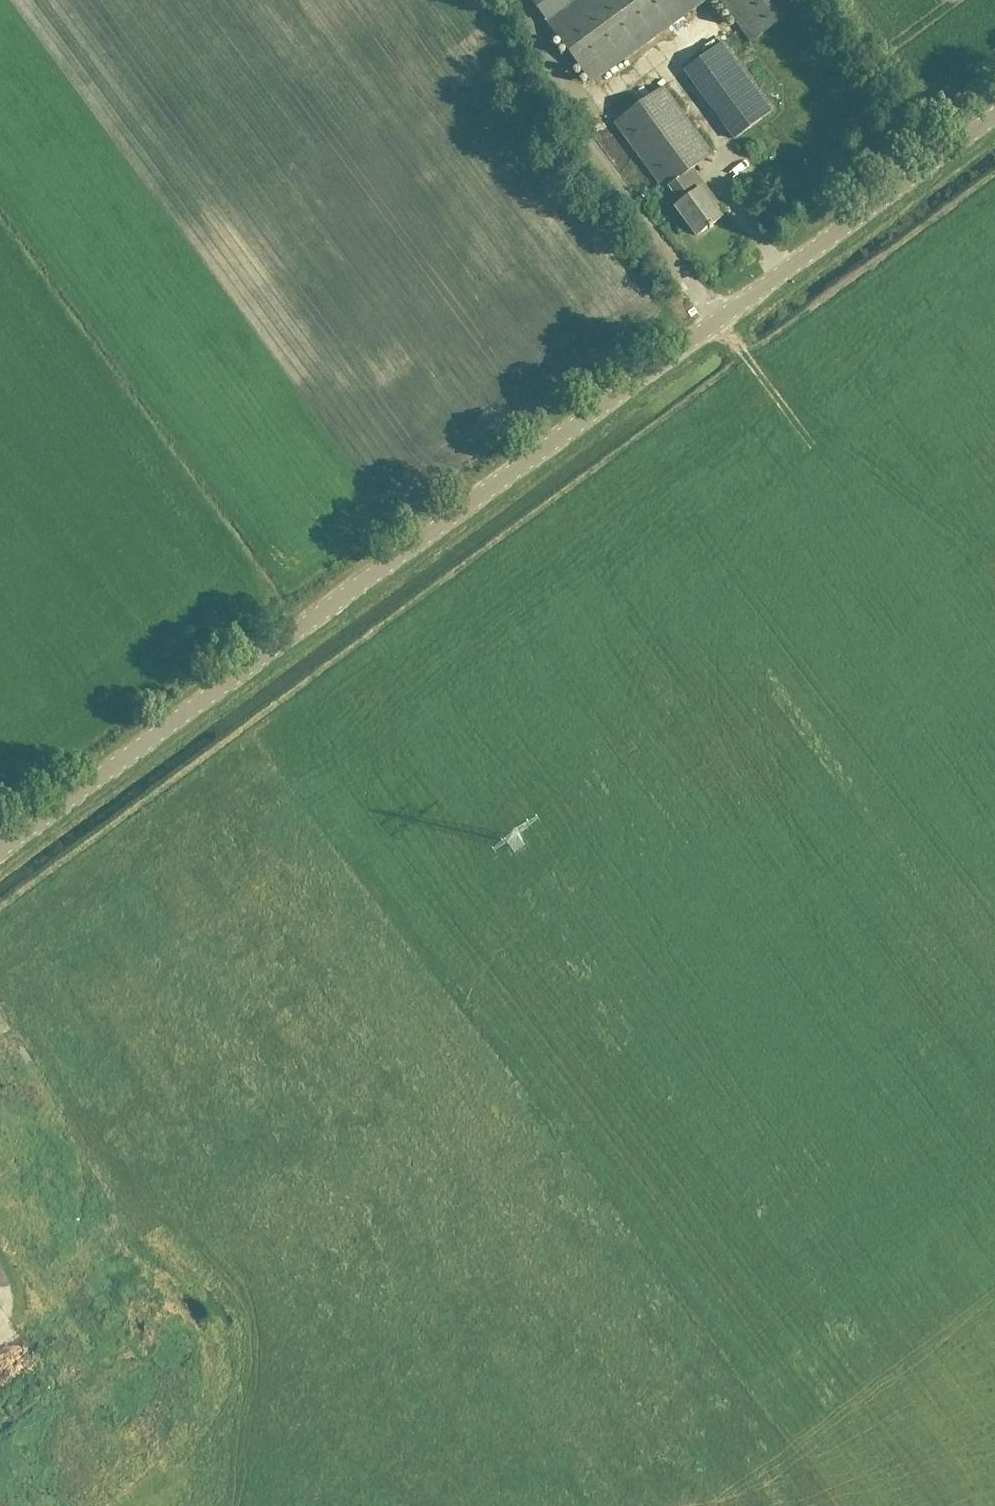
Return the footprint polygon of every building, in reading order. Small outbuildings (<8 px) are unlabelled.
[(547,18),(593,82),(689,12),(687,9),(700,0),(573,0),(547,18)] [(802,5),(799,0),(720,0),(751,43),(802,5)] [(663,191),(669,187),(684,176),(712,155),(663,87),(614,123),(663,191)] [(684,176),(669,187),(681,203),(675,207),(696,236),(721,218),(700,189),(696,192),(684,176)]
